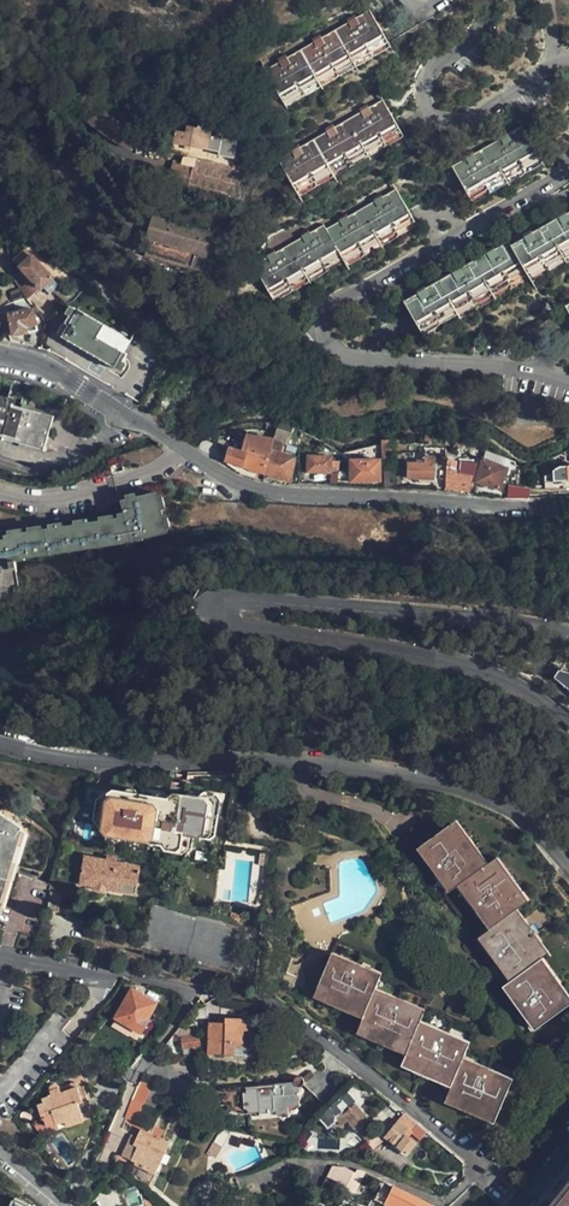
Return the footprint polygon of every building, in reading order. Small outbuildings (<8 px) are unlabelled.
[(289,64),(274,73),(295,109),(398,51),(389,35),(377,14),(364,22),(362,19),(353,24),(354,27),(329,42),(327,38),(318,43),(319,47),(298,59),(296,56),(287,61),(289,64)] [(306,154),(294,161),(298,169),(318,204),(421,143),(396,101),(384,109),(382,105),(372,110),(374,113),(349,128),(347,125),(337,131),(339,135),(315,148),(313,145),(304,151),(306,154)] [(174,144),(184,146),(200,149),(207,151),(211,127),(199,125),(198,129),(187,127),(186,133),(176,131),(174,144)] [(531,168),(508,133),(495,141),(493,139),(486,143),(488,147),(465,161),(463,159),(454,163),(456,167),(446,173),(469,210),(531,168)] [(200,149),(184,146),(182,156),(195,160),(198,160),(200,149)] [(195,160),(182,156),(180,163),(193,166),(195,160)] [(231,170),(198,160),(195,160),(193,166),(180,163),(175,161),(168,182),(188,188),(223,198),(231,170)] [(279,273),(298,308),(371,266),(372,270),(437,233),(415,194),(403,202),(405,205),(386,216),(384,212),(371,219),(373,224),(352,235),(348,228),(334,236),(336,240),(313,253),(311,248),(298,256),(300,261),(279,273)] [(568,261),(568,210),(560,215),(558,213),(551,217),(553,221),(530,235),(527,233),(520,238),(522,241),(510,248),(532,281),(534,285),(568,261)] [(148,241),(145,248),(207,266),(217,234),(154,216),(148,241)] [(532,281),(510,248),(507,245),(494,254),(492,251),(484,257),(486,259),(462,275),(460,272),(453,277),(455,280),(430,296),(428,293),(420,298),(422,301),(409,310),(426,338),(532,281)] [(12,261),(21,270),(39,289),(40,290),(43,288),(52,278),(33,258),(24,250),(12,261)] [(13,280),(28,300),(39,289),(21,270),(12,278),(13,280)] [(58,307),(64,299),(54,290),(59,285),(52,278),(43,288),(50,294),(47,297),(58,307)] [(0,307),(0,314),(8,337),(14,335),(10,315),(8,305),(0,307)] [(130,344),(72,309),(70,309),(68,310),(66,310),(66,313),(67,315),(71,318),(66,326),(69,328),(63,340),(116,369),(118,371),(122,370),(124,370),(125,368),(124,366),(123,364),(120,363),(128,348),(130,344)] [(33,312),(10,315),(14,335),(26,333),(25,327),(35,326),(33,312)] [(0,400),(0,437),(46,449),(55,415),(0,400)] [(274,441),(271,451),(281,454),(284,445),(287,445),(290,435),(276,430),(274,441)] [(226,461),(264,474),(271,451),(274,441),(247,436),(241,452),(230,449),(226,461)] [(271,451),(264,474),(289,483),(293,458),(281,454),(271,451)] [(330,473),(331,458),(306,457),(306,472),(330,473)] [(433,480),(432,457),(423,457),(423,461),(415,461),(415,465),(411,464),(411,468),(406,468),(406,480),(433,480)] [(444,487),(472,492),(474,483),(477,471),(459,465),(456,475),(451,474),(452,458),(444,458),(444,487)] [(477,471),(474,483),(499,490),(506,469),(481,460),(477,471)] [(380,481),(380,461),(350,461),(350,481),(380,481)] [(529,479),(530,471),(526,470),(510,462),(508,470),(529,479)] [(550,471),(550,476),(541,478),(542,485),(568,482),(568,470),(550,471)] [(6,535),(6,539),(11,564),(166,537),(165,529),(163,515),(162,509),(159,495),(159,494),(137,498),(127,499),(122,500),(125,511),(125,514),(119,515),(114,516),(101,519),(89,522),(76,524),(64,526),(50,528),(43,530),(29,532),(24,532),(10,535),(6,535)] [(11,564),(6,539),(0,540),(0,566),(11,564)] [(559,668),(554,676),(568,689),(568,671),(559,668)] [(213,836),(217,813),(212,812),(214,801),(219,797),(220,794),(201,791),(200,799),(170,793),(168,801),(106,790),(103,802),(94,800),(87,843),(183,863),(184,856),(190,851),(193,838),(208,840),(213,836)] [(19,837),(18,836),(24,827),(1,812),(0,813),(0,908),(19,837)] [(417,850),(448,892),(457,885),(489,930),(481,936),(512,979),(502,987),(534,1031),(568,1006),(568,995),(542,958),(552,951),(520,907),(530,901),(498,857),(489,863),(458,821),(433,838),(417,850)] [(134,895),(139,869),(125,866),(125,864),(85,856),(79,884),(94,888),(94,890),(105,893),(106,889),(134,895)] [(330,870),(313,865),(311,870),(322,874),(318,891),(304,895),(302,902),(322,895),(323,893),(330,870)] [(322,874),(311,870),(304,895),(318,891),(322,874)] [(60,895),(49,892),(45,909),(57,911),(60,895)] [(379,972),(329,952),(310,998),(360,1018),(352,1034),(403,1055),(399,1066),(448,1085),(441,1103),(489,1122),(508,1078),(458,1058),(466,1040),(438,1029),(417,1020),(421,1009),(372,989),(379,972)] [(276,955),(268,972),(279,977),(286,961),(276,955)] [(130,991),(141,998),(142,995),(132,989),(130,991)] [(154,1005),(141,998),(130,991),(114,1018),(139,1033),(147,1021),(145,1019),(154,1005)] [(244,1033),(248,1033),(248,1022),(227,1022),(227,1026),(209,1026),(210,1057),(234,1057),(235,1052),(235,1046),(244,1046),(244,1033)] [(248,1051),(248,1033),(244,1033),(244,1046),(235,1046),(235,1052),(248,1051)] [(199,1052),(198,1041),(182,1042),(182,1054),(199,1052)] [(276,1111),(279,1115),(293,1114),(291,1104),(298,1103),(301,1101),(299,1089),(296,1088),(295,1083),(216,1090),(217,1093),(217,1106),(237,1105),(237,1107),(238,1109),(241,1111),(250,1110),(253,1113),(262,1112),(263,1117),(268,1117),(268,1112),(276,1111)] [(61,1099),(77,1092),(74,1088),(58,1094),(61,1099)] [(82,1106),(77,1092),(61,1099),(58,1094),(57,1094),(56,1093),(54,1092),(52,1093),(51,1095),(55,1104),(38,1111),(44,1126),(54,1121),(58,1130),(68,1126),(82,1119),(78,1108),(82,1106)] [(357,1107),(360,1103),(348,1093),(329,1114),(336,1121),(342,1114),(346,1118),(357,1107)] [(136,1123),(144,1107),(132,1101),(124,1118),(136,1123)] [(370,1118),(357,1107),(346,1118),(360,1129),(370,1118)] [(293,1114),(279,1115),(279,1122),(293,1122),(293,1114)] [(336,1121),(329,1114),(322,1122),(334,1132),(340,1124),(336,1121)] [(403,1114),(401,1116),(395,1124),(385,1137),(406,1153),(415,1143),(412,1140),(403,1134),(413,1122),(403,1114)] [(82,1119),(68,1126),(70,1132),(85,1126),(82,1119)] [(369,1121),(359,1131),(367,1139),(377,1129),(369,1121)] [(392,1122),(379,1132),(385,1137),(395,1124),(392,1122)] [(154,1170),(168,1139),(143,1127),(135,1145),(140,1147),(134,1160),(154,1170)] [(354,1169),(333,1166),(327,1177),(342,1184),(345,1181),(357,1186),(364,1171),(354,1169)] [(447,1187),(460,1177),(455,1171),(442,1181),(447,1187)] [(78,1199),(87,1181),(75,1175),(69,1186),(78,1199)] [(432,1205),(393,1186),(385,1201),(396,1205),(432,1205)] [(554,1205),(568,1205),(568,1187),(554,1205)] [(14,1197),(10,1205),(33,1205),(14,1197)]
